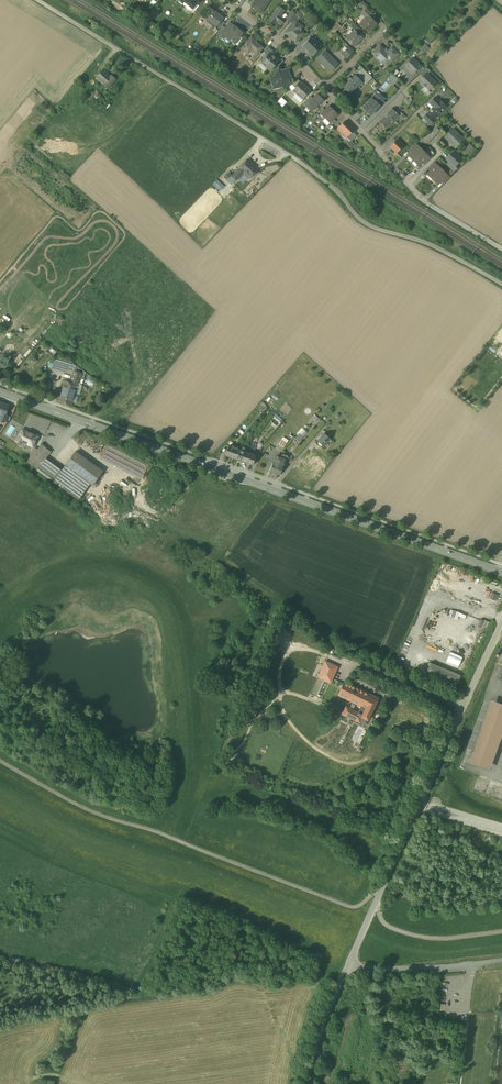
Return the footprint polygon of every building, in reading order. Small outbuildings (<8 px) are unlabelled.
[(191,10),(197,4),(196,3),(192,0),(179,0),(191,10)] [(269,0),(256,0),(252,5),(261,13),(270,1),(269,0)] [(374,15),(367,8),(361,14),(366,18),(369,16),(371,18),(374,15)] [(278,9),(269,19),(275,23),(276,21),(281,25),(285,20),(280,16),(282,15),(284,14),(283,13),(278,9)] [(214,10),(207,19),(213,23),(214,22),(218,25),(220,23),(223,18),(218,14),(214,10)] [(292,12),(286,19),(289,22),(295,15),(292,12)] [(300,19),(296,15),(290,22),(292,25),(296,21),(297,22),(300,19)] [(366,18),(360,24),(368,32),(377,24),(374,22),(374,21),(371,18),(369,16),(366,18)] [(297,22),(296,21),(292,25),(285,33),(296,42),(303,34),(298,29),(301,25),(297,22)] [(234,26),(229,23),(222,33),(226,37),(234,26)] [(335,32),(341,26),(338,23),(331,29),(335,32)] [(361,31),(354,24),(351,27),(354,30),(358,33),(361,31)] [(239,30),(234,26),(226,37),(235,44),(243,33),(239,30)] [(354,30),(349,35),(346,39),(354,47),(362,38),(358,34),(358,33),(354,30)] [(428,46),(436,38),(431,33),(423,41),(428,46)] [(251,37),(242,48),(247,53),(251,49),(257,54),(262,48),(251,37)] [(318,43),(311,37),(303,46),(312,55),(319,48),(316,45),(318,43)] [(422,43),(418,48),(422,51),(426,47),(422,43)] [(387,52),(380,45),(372,53),(382,63),(388,58),(391,62),(399,54),(396,51),(391,56),(389,54),(390,53),(388,51),(387,52)] [(268,47),(264,52),(268,56),(270,53),(271,54),(273,51),(268,47)] [(349,47),(342,54),(346,59),(353,51),(349,47)] [(396,51),(392,47),(388,51),(390,53),(389,54),(391,56),(396,51)] [(338,64),(325,51),(317,60),(330,72),(338,64)] [(268,56),(261,63),(270,71),(279,61),(271,54),(270,53),(268,56)] [(259,58),(255,55),(250,60),(254,63),(259,58)] [(412,58),(405,66),(413,74),(414,72),(420,66),(418,65),(418,63),(417,62),(415,62),(412,58)] [(421,65),(420,66),(414,72),(417,75),(419,74),(424,68),(421,65)] [(424,68),(419,74),(422,77),(426,73),(427,74),(430,71),(426,67),(424,68)] [(372,78),(362,68),(359,71),(360,72),(358,74),(363,80),(366,77),(369,81),(372,78)] [(110,76),(104,70),(97,78),(104,84),(103,84),(108,88),(116,80),(111,75),(110,76)] [(288,70),(279,71),(273,78),(273,87),(274,87),(274,84),(275,84),(276,84),(276,85),(277,85),(277,84),(279,85),(279,87),(283,87),(285,84),(284,84),(286,82),(287,82),(289,80),(289,77),(290,75),(288,74),(288,70)] [(422,77),(419,80),(423,84),(426,87),(429,90),(436,83),(427,74),(426,73),(422,77)] [(392,74),(388,78),(395,84),(398,80),(392,74)] [(355,75),(344,86),(351,93),(358,86),(359,87),(363,83),(355,75)] [(297,79),(292,85),(295,87),(300,81),(297,79)] [(301,82),(294,91),(303,99),(310,90),(301,82)] [(100,95),(96,91),(88,100),(90,101),(93,99),(95,101),(100,95)] [(313,99),(309,103),(310,104),(307,107),(311,111),(323,100),(317,94),(313,99)] [(376,95),(363,108),(370,115),(383,102),(376,95)] [(311,96),(303,103),(307,107),(310,104),(309,103),(313,99),(311,96)] [(440,101),(435,97),(429,103),(434,107),(429,112),(435,118),(446,107),(440,101)] [(412,105),(406,99),(403,101),(409,107),(412,105)] [(325,110),(321,114),(325,118),(325,119),(333,111),(329,106),(325,110)] [(323,108),(316,115),(318,117),(321,114),(325,110),(323,108)] [(396,112),(392,108),(384,116),(392,123),(399,116),(396,112)] [(333,111),(325,119),(330,123),(334,119),(337,115),(333,111)] [(434,120),(427,114),(424,117),(430,124),(434,120)] [(392,123),(384,116),(379,122),(386,129),(392,123)] [(327,126),(329,128),(336,121),(334,119),(330,123),(327,126)] [(354,130),(345,121),(338,129),(342,133),(343,131),(347,136),(348,136),(352,132),(354,130)] [(434,125),(430,129),(435,134),(439,130),(434,125)] [(430,129),(424,135),(430,140),(435,134),(430,129)] [(463,140),(452,129),(445,137),(455,148),(463,140)] [(356,136),(352,132),(348,136),(347,136),(347,137),(351,141),(352,141),(356,136)] [(424,135),(421,138),(426,143),(430,140),(424,135)] [(404,146),(397,139),(390,147),(396,153),(404,146)] [(419,148),(415,143),(413,145),(415,148),(408,155),(413,160),(423,151),(420,148),(419,148)] [(470,144),(464,150),(469,155),(474,149),(470,144)] [(423,151),(413,160),(418,165),(425,158),(428,161),(430,159),(426,154),(425,153),(423,151)] [(453,153),(451,155),(450,155),(449,155),(446,158),(447,160),(449,162),(454,167),(455,167),(458,163),(459,163),(459,162),(461,160),(457,155),(457,156),(454,153),(453,153)] [(248,161),(240,168),(243,170),(250,177),(257,170),(248,161)] [(454,167),(449,162),(446,165),(453,172),(456,169),(455,167),(454,167)] [(439,167),(434,163),(432,165),(434,167),(427,174),(432,179),(442,170),(439,167)] [(240,168),(233,175),(237,179),(242,173),(241,172),(243,170),(240,168)] [(445,172),(442,170),(432,179),(438,184),(445,177),(447,180),(449,178),(445,173),(445,172)] [(244,173),(239,179),(243,183),(248,177),(244,173)] [(220,190),(225,185),(217,178),(212,184),(220,190)] [(24,348),(20,354),(25,358),(29,352),(24,348)] [(81,374),(75,372),(72,380),(73,381),(78,383),(81,374)] [(72,384),(65,382),(59,401),(71,405),(77,386),(72,384)] [(2,403),(0,407),(0,413),(2,414),(0,418),(0,420),(5,422),(8,415),(6,415),(9,406),(2,403)] [(32,434),(27,432),(27,431),(23,429),(20,434),(16,441),(20,444),(24,439),(29,441),(27,444),(33,446),(38,436),(32,434)] [(324,433),(317,441),(323,446),(330,438),(324,433)] [(282,439),(278,444),(283,448),(287,443),(282,439)] [(149,464),(107,443),(102,453),(143,475),(149,464)] [(42,444),(38,449),(28,461),(36,468),(37,468),(45,458),(51,451),(42,444)] [(232,447),(229,446),(225,455),(231,457),(235,446),(232,446),(232,447)] [(237,447),(235,446),(231,457),(236,459),(239,450),(237,449),(237,447)] [(242,451),(239,450),(236,459),(239,460),(238,461),(241,462),(242,461),(245,452),(242,451)] [(308,450),(300,459),(305,464),(310,458),(312,455),(313,454),(308,450)] [(248,453),(245,452),(242,461),(247,463),(251,452),(248,451),(248,453)] [(102,471),(75,452),(66,465),(75,472),(90,483),(93,485),(102,471)] [(251,452),(247,463),(252,465),(256,456),(253,455),(253,453),(251,452)] [(281,458),(276,456),(274,463),(273,462),(269,471),(280,475),(286,460),(281,458)] [(71,477),(45,458),(37,468),(36,468),(36,469),(53,482),(62,488),(71,477)] [(305,464),(302,467),(307,472),(305,475),(308,478),(310,475),(311,476),(320,466),(318,464),(316,462),(310,458),(305,464)] [(75,472),(71,477),(62,488),(78,498),(90,483),(75,472)] [(325,661),(311,691),(317,693),(324,697),(338,667),(325,661)] [(461,675),(430,662),(425,675),(456,688),(461,675)] [(357,712),(335,702),(332,708),(357,719),(359,715),(357,715),(368,693),(345,682),(338,695),(360,705),(357,712)] [(324,697),(317,693),(314,698),(322,701),(324,697)] [(373,695),(368,693),(357,715),(359,715),(368,720),(377,702),(371,699),(373,695)] [(492,700),(469,762),(490,770),(501,737),(501,704),(492,700)] [(494,783),(479,777),(474,790),(490,796),(494,783)]
